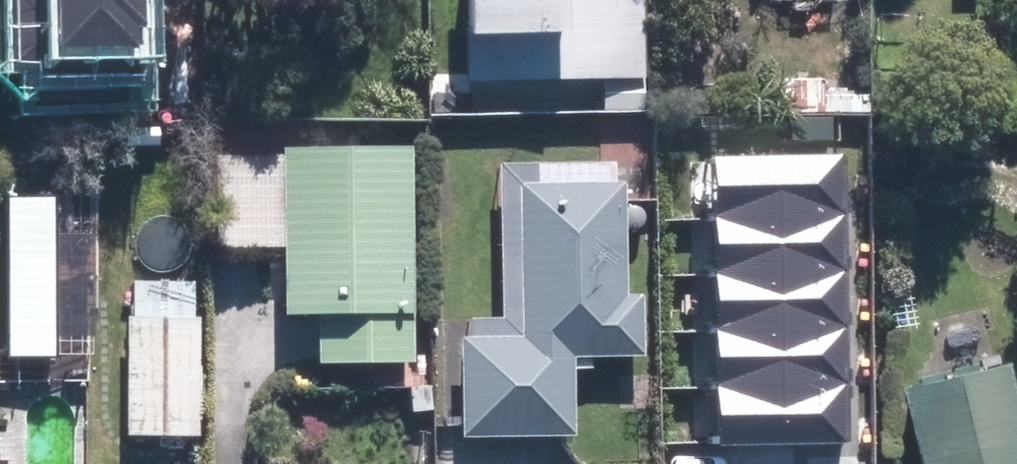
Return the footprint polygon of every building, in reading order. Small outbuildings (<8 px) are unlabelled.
[(25,63),(41,62),(42,76),(145,75),(143,0),(24,0),(25,63)] [(474,80),(649,77),(648,0),(472,0),(474,80)] [(418,357),(418,148),(294,148),(294,309),(327,309),(326,357),(418,357)] [(715,159),(717,218),(845,215),(844,156),(715,159)] [(616,165),(500,168),(504,319),(473,320),(474,339),(466,339),(468,439),(576,436),(574,356),(644,355),(642,295),(629,295),(626,183),(617,183),(616,165)] [(717,218),(718,275),(847,271),(845,215),(717,218)] [(718,275),(718,332),(847,328),(847,271),(718,275)] [(199,284),(138,283),(135,432),(201,433),(204,315),(199,315),(199,284)] [(718,332),(720,388),(849,384),(847,328),(718,332)] [(1015,361),(910,386),(929,463),(1016,463),(1016,371),(1015,361)] [(849,384),(720,388),(722,444),(851,441),(849,384)]
